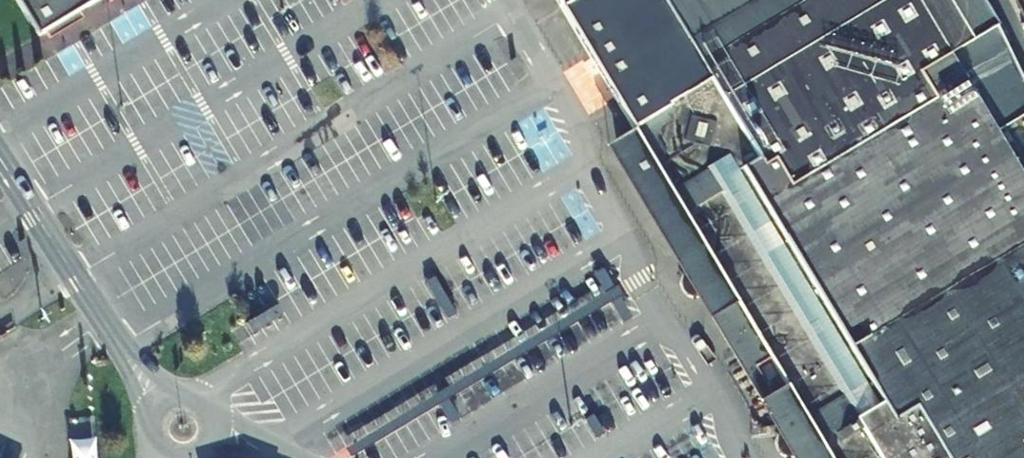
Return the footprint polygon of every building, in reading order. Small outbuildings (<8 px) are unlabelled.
[(38,37),(88,8),(83,0),(15,0),(38,37)] [(562,11),(579,0),(555,0),(562,11)] [(562,11),(664,185),(641,199),(665,237),(687,224),(800,413),(778,426),(782,433),(779,436),(776,440),(776,445),(777,449),(779,454),(783,457),(787,457),(789,457),(792,457),(796,456),(797,457),(809,457),(823,449),(829,457),(1023,457),(1023,162),(1017,151),(1023,147),(1023,81),(1008,51),(978,0),(579,0),(562,11)] [(615,292),(600,268),(594,271),(590,273),(602,294),(347,448),(349,451),(352,455),(438,403),(449,422),(454,420),(458,417),(447,398),(607,302),(620,323),(625,320),(630,317),(615,292)] [(68,441),(69,457),(97,457),(95,439),(68,441)]
